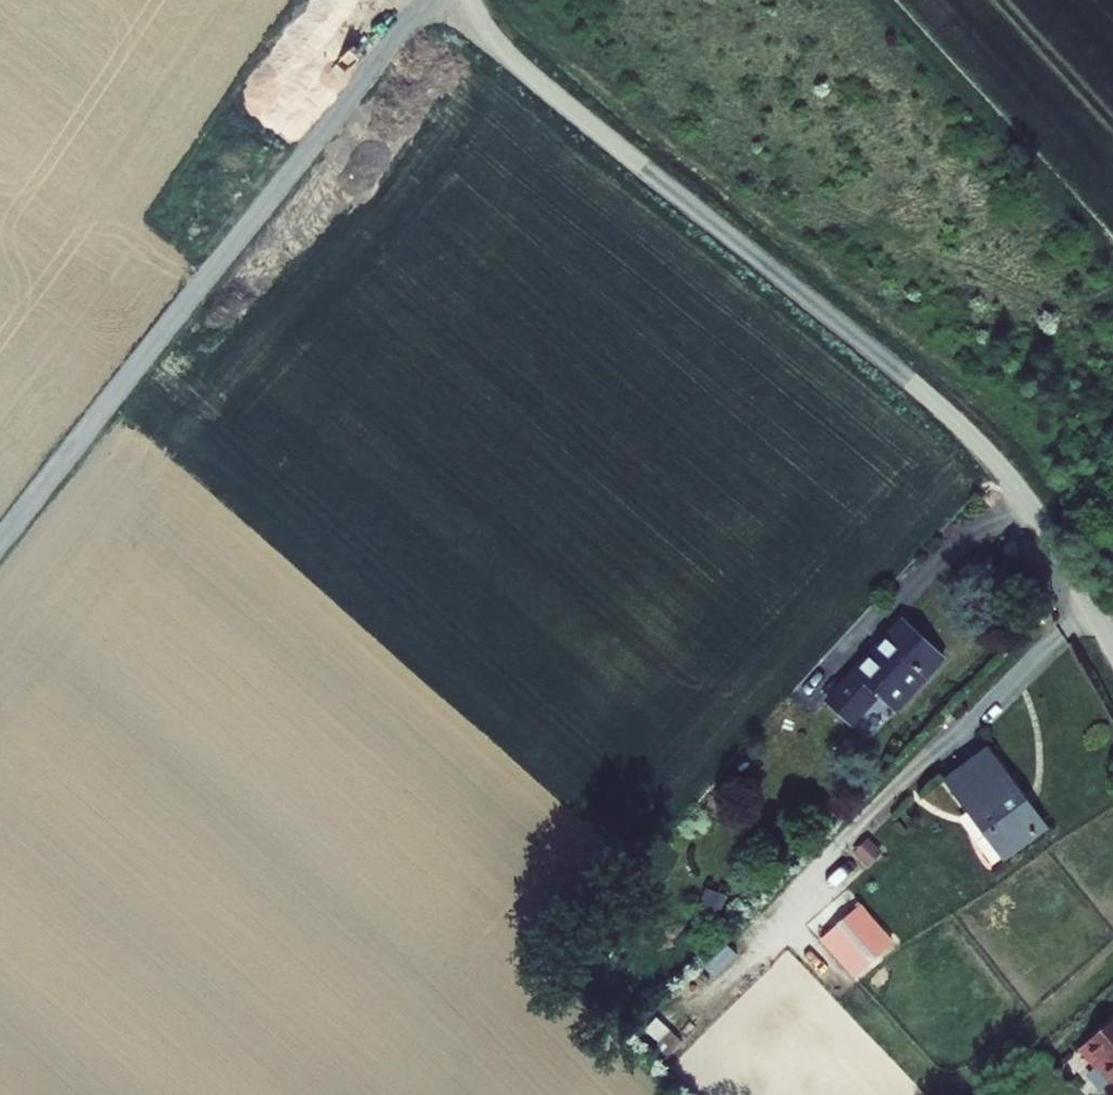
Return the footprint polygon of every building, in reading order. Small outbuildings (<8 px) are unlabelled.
[(894,590),(813,674),(840,699),(865,673),(882,687),(934,631),(894,590)] [(1051,794),(994,720),(955,749),(1012,825),(1051,794)] [(1096,998),(1098,1000),(1086,1011),(1102,1028),(1105,1026),(1112,1035),(1112,983),(1096,998)]
